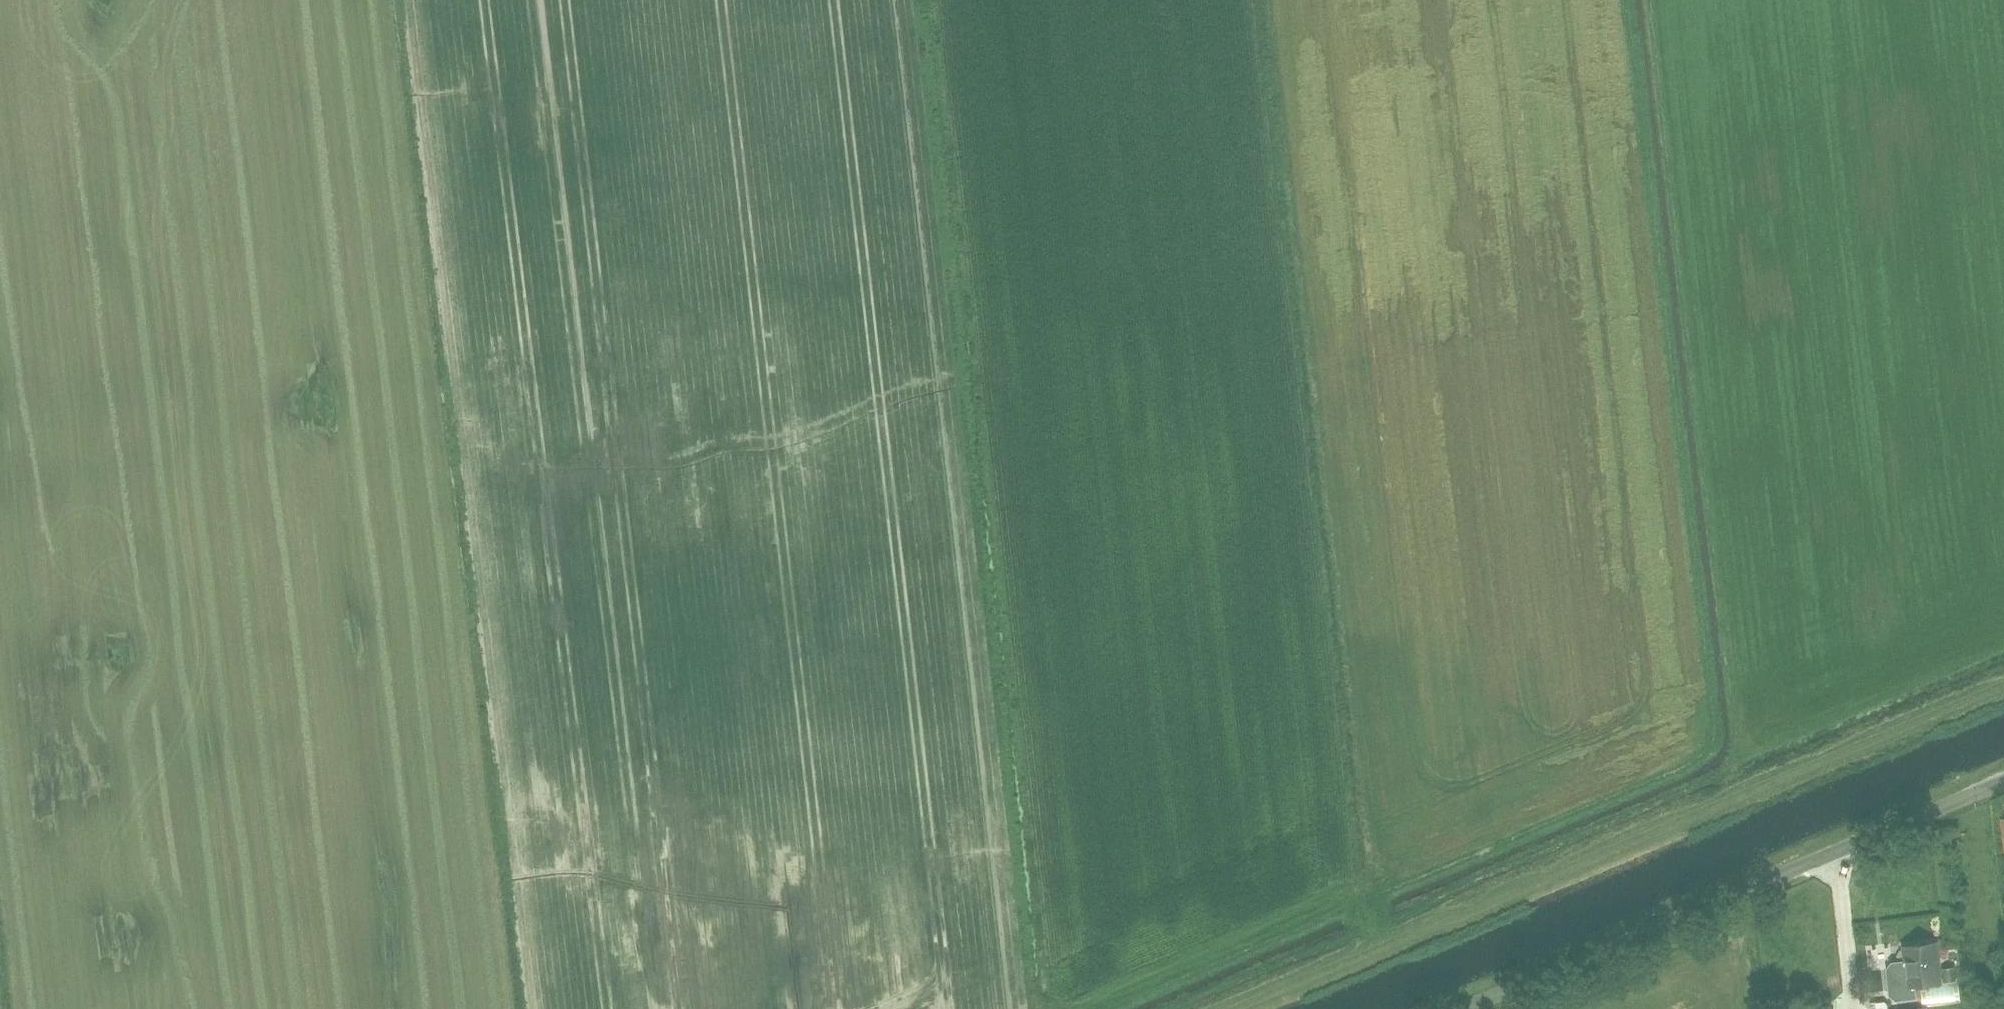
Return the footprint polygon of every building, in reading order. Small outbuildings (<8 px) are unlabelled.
[(1909,987),(1940,983),(1935,943),(1904,947),(1909,987)] [(1931,1004),(1967,1002),(1966,986),(1930,988),(1931,1004)]
